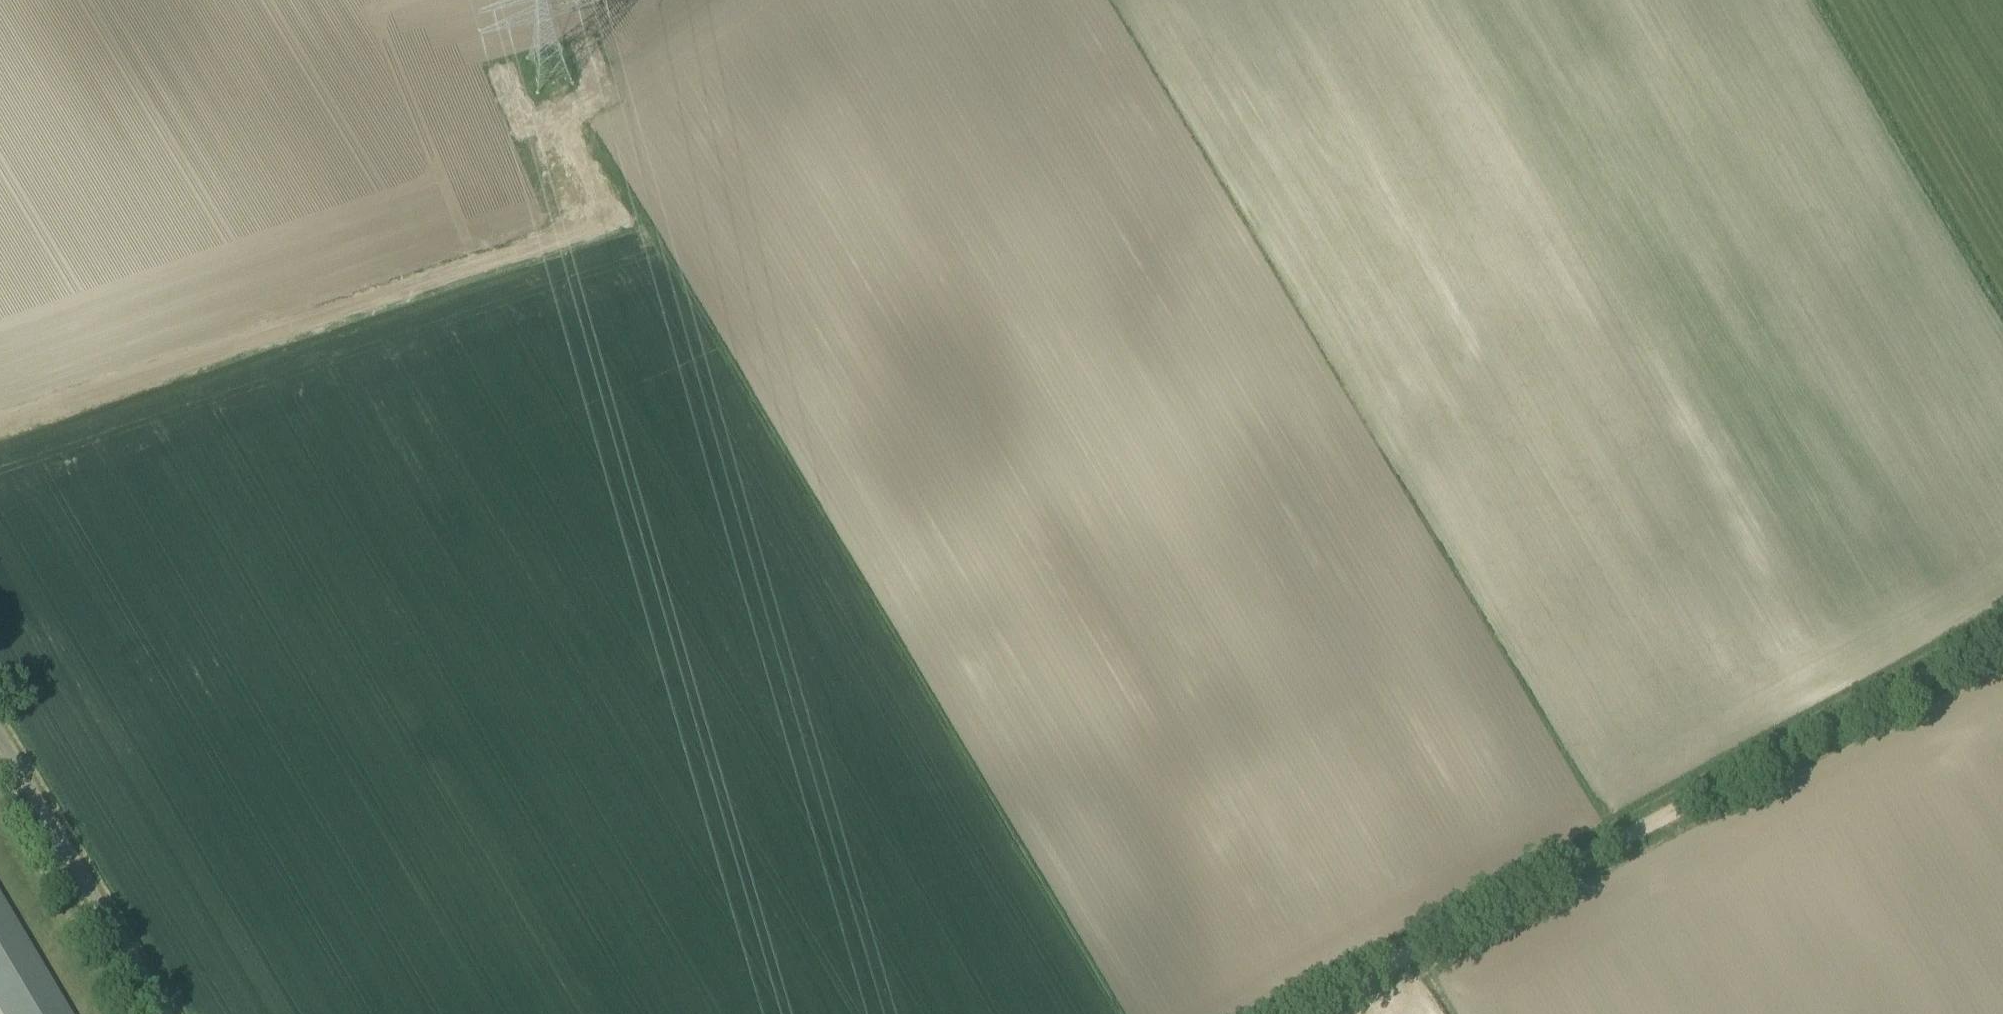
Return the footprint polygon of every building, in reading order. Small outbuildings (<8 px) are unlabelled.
[(1,1013),(68,1013),(0,899),(0,1013),(1,1013)]
